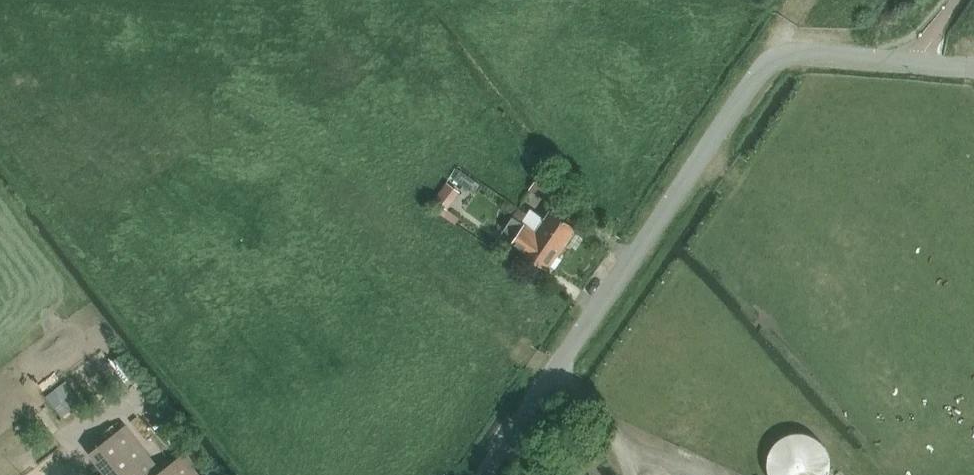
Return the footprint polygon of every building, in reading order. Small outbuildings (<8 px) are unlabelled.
[(550,202),(561,185),(552,179),(547,185),(538,179),(531,190),(550,202)] [(449,210),(461,193),(448,184),(432,207),(457,224),(461,218),(449,210)] [(576,228),(552,210),(546,218),(533,208),(529,214),(520,207),(516,214),(563,248),(576,228)] [(563,248),(516,214),(506,228),(518,237),(513,243),(548,269),(563,248)] [(162,471),(127,425),(91,453),(108,474),(201,474),(184,453),(162,471)] [(830,458),(828,451),(824,445),(819,440),(813,436),(807,434),(800,433),(793,433),(786,435),(780,439),(775,444),(772,449),(769,455),(768,462),(768,469),(770,474),(828,474),(829,472),(830,465),(830,458)]
